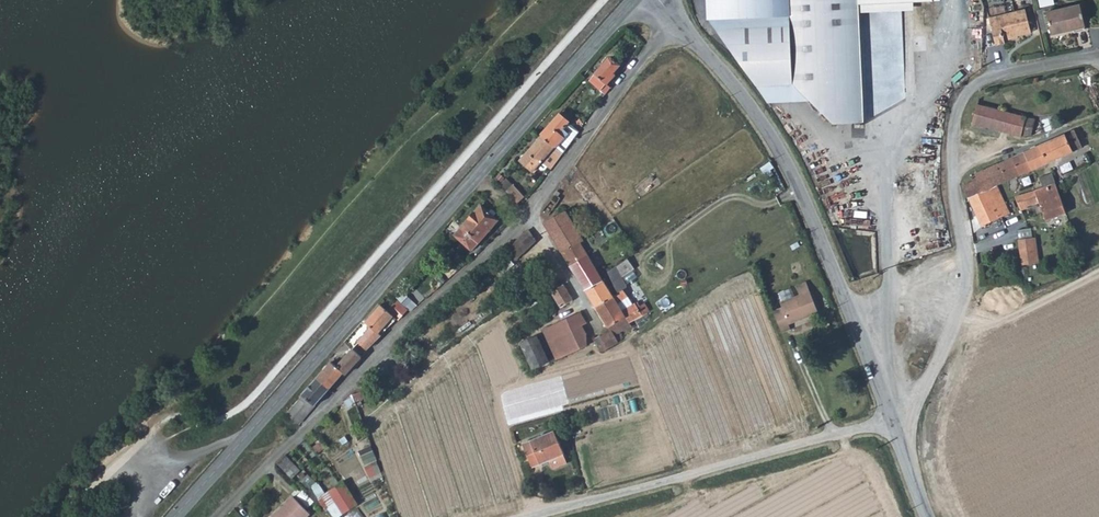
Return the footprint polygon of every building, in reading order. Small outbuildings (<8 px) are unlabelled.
[(710,18),(770,103),(811,101),(833,122),(863,121),(859,12),(933,6),(933,0),(708,0),(710,18)] [(1043,9),(1058,8),(1057,0),(1042,0),(1043,9)] [(1046,12),(1051,34),(1084,27),(1079,4),(1046,12)] [(989,15),(995,42),(1004,40),(1003,36),(1031,30),(1026,7),(989,15)] [(613,58),(610,57),(595,73),(607,84),(616,74),(613,72),(620,65),(613,58)] [(1098,111),(1098,73),(1097,69),(1084,74),(1098,111)] [(590,79),(601,90),(607,84),(595,73),(590,79)] [(1026,118),(976,103),(973,112),(969,123),(1021,136),(1032,134),(1035,119),(1026,118)] [(566,126),(569,122),(559,113),(541,134),(542,135),(564,153),(567,148),(570,144),(564,138),(568,133),(563,129),(566,126)] [(564,138),(570,144),(576,136),(576,134),(566,126),(563,129),(568,133),(564,138)] [(1075,129),(1039,144),(1047,162),(1083,147),(1075,129)] [(552,151),(560,158),(564,153),(542,135),(520,159),(533,171),(552,151)] [(1006,180),(1047,162),(1039,144),(999,163),(1006,180)] [(991,186),(995,185),(997,184),(1006,180),(999,163),(983,170),(991,186)] [(986,188),(989,194),(997,191),(995,185),(991,186),(983,170),(970,176),(972,181),(962,186),(968,196),(986,188)] [(1043,187),(1055,183),(1054,180),(1052,174),(1040,179),(1043,187)] [(1045,220),(1066,213),(1055,183),(1043,187),(1035,190),(1021,195),(1015,198),(1021,211),(1027,209),(1025,203),(1035,200),(1036,202),(1038,201),(1045,220)] [(513,185),(506,192),(517,203),(524,197),(513,185)] [(1010,213),(1005,201),(1003,197),(1000,198),(997,191),(989,194),(986,188),(968,196),(982,226),(1010,213)] [(561,198),(555,193),(547,205),(553,209),(561,198)] [(905,198),(897,199),(897,206),(906,205),(905,198)] [(498,219),(481,205),(456,235),(472,250),(498,219)] [(563,252),(580,242),(584,240),(566,211),(544,221),(563,252)] [(536,241),(529,230),(511,247),(519,257),(536,241)] [(1035,261),(1032,236),(1018,238),(1022,263),(1035,261)] [(563,252),(579,278),(596,268),(580,242),(563,252)] [(608,271),(617,291),(612,294),(613,296),(596,306),(609,327),(626,316),(631,323),(655,308),(650,300),(641,305),(639,303),(637,304),(636,303),(634,304),(623,311),(618,302),(629,296),(625,288),(627,287),(622,277),(635,268),(627,258),(608,271)] [(612,294),(596,268),(579,278),(596,306),(613,296),(612,294)] [(784,307),(774,310),(783,333),(792,329),(790,324),(819,312),(807,281),(797,285),(800,294),(782,301),(784,307)] [(561,306),(572,299),(564,285),(553,292),(554,293),(561,306)] [(623,311),(634,304),(629,296),(618,302),(623,311)] [(386,309),(381,304),(365,322),(371,327),(358,342),(367,349),(384,332),(381,329),(394,315),(386,309)] [(582,325),(587,323),(581,313),(544,329),(544,331),(540,333),(542,337),(546,335),(558,359),(587,345),(587,335),(587,334),(582,325)] [(598,345),(602,351),(609,348),(615,345),(619,342),(615,336),(633,326),(631,323),(626,316),(609,327),(611,330),(600,335),(605,342),(598,345)] [(600,335),(594,339),(598,345),(605,342),(600,335)] [(532,368),(535,367),(549,361),(538,336),(521,343),(532,368)] [(331,362),(317,378),(329,389),(344,372),(345,374),(361,357),(352,349),(336,366),(331,362)] [(286,413),(295,420),(298,424),(329,389),(317,378),(286,413)] [(350,409),(356,404),(351,393),(344,401),(346,407),(350,409)] [(566,453),(557,431),(525,445),(535,467),(551,460),(554,467),(557,468),(569,463),(565,454),(566,453)] [(277,463),(280,465),(293,477),(301,470),(286,454),(277,463)] [(357,505),(343,483),(331,490),(344,513),(357,505)] [(312,515),(295,499),(277,516),(310,516),(312,515)] [(360,507),(346,516),(367,516),(360,507)]
